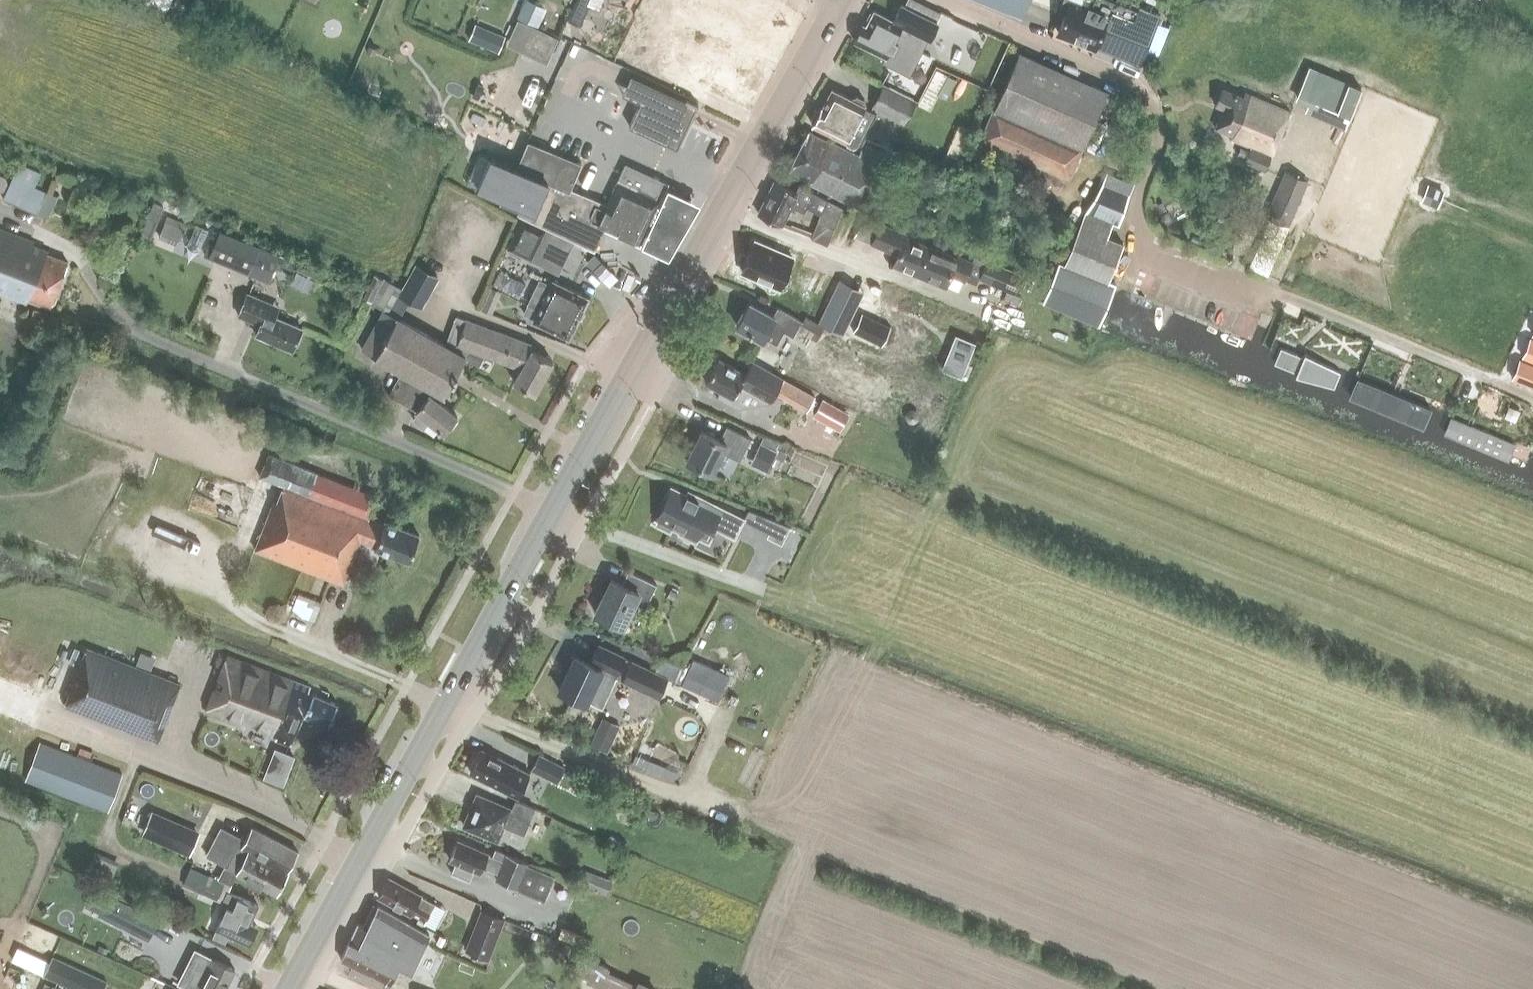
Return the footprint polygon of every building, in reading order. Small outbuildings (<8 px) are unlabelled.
[(784,67),(809,13),(781,0),(767,0),(767,1),(766,0),(721,0),(717,8),(742,20),(711,86),(749,104),(770,61),(784,67)] [(862,24),(854,41),(884,55),(882,59),(894,65),(904,44),(914,49),(921,34),(929,38),(937,22),(936,21),(940,12),(916,0),(907,0),(904,6),(901,4),(893,20),(873,10),(872,13),(869,12),(866,19),(868,21),(866,26),(862,24)] [(1021,15),(1027,0),(983,0),(1021,15)] [(1089,2),(1085,10),(1068,4),(1057,32),(1094,47),(1095,45),(1140,62),(1159,15),(1120,0),(1095,0),(1093,4),(1089,2)] [(517,19),(506,45),(519,51),(530,25),(517,19)] [(635,20),(623,47),(640,56),(653,28),(635,20)] [(477,27),(470,43),(499,56),(506,40),(477,27)] [(982,60),(1003,67),(1013,42),(992,34),(982,60)] [(1105,90),(1019,51),(980,138),(1067,177),(1105,90)] [(935,69),(916,104),(929,111),(948,76),(935,69)] [(649,83),(640,102),(676,119),(666,142),(665,143),(665,144),(677,149),(697,104),(685,98),(684,100),(649,83)] [(873,105),(865,104),(865,105),(873,106),(905,122),(916,102),(883,85),(873,105)] [(1230,136),(1250,145),(1244,161),(1264,169),(1271,154),(1290,110),(1244,90),(1242,95),(1222,86),(1215,103),(1223,106),(1215,126),(1232,133),(1230,136)] [(851,99),(832,89),(822,108),(821,108),(815,109),(810,119),(812,124),(847,142),(848,145),(854,148),(862,145),(877,114),(863,108),(865,105),(865,104),(864,100),(855,95),(852,97),(851,99)] [(863,210),(887,162),(862,149),(859,156),(831,141),(830,142),(809,131),(789,170),(811,181),(810,183),(863,210)] [(478,188),(477,189),(500,199),(498,203),(522,215),(594,250),(595,248),(589,245),(598,225),(639,244),(659,200),(654,198),(663,179),(626,162),(618,178),(606,203),(569,188),(580,163),(526,141),(515,168),(490,157),(490,158),(478,188)] [(945,155),(939,170),(949,175),(956,160),(945,155)] [(43,198),(44,195),(33,190),(34,184),(39,173),(17,164),(12,176),(2,198),(23,206),(23,207),(36,213),(43,198)] [(1286,171),(1274,199),(1267,215),(1288,224),(1295,208),(1305,188),(1308,181),(1286,171)] [(774,181),(758,213),(781,225),(792,202),(806,209),(820,216),(818,220),(834,228),(843,208),(799,186),(796,192),(774,181)] [(1064,263),(1107,281),(1123,243),(1107,237),(1112,222),(1116,224),(1128,194),(1101,183),(1085,211),(1064,263)] [(893,219),(902,197),(891,193),(882,214),(893,219)] [(699,211),(669,196),(641,253),(669,265),(699,211)] [(522,215),(506,249),(530,261),(546,227),(522,215)] [(168,216),(158,238),(175,245),(184,223),(168,216)] [(892,265),(919,276),(931,248),(905,237),(906,235),(880,224),(871,244),(884,250),(884,249),(897,254),(892,265)] [(45,249),(31,244),(32,241),(0,228),(0,296),(24,306),(27,298),(49,306),(66,261),(44,252),(45,249)] [(1265,233),(1256,252),(1273,260),(1281,240),(1265,233)] [(780,287),(792,258),(753,241),(741,271),(780,287)] [(234,268),(268,282),(279,256),(245,242),(234,268)] [(931,248),(919,276),(945,287),(950,276),(964,282),(972,262),(957,256),(956,258),(931,248)] [(977,280),(1014,295),(1022,275),(986,260),(977,280)] [(397,295),(407,299),(422,307),(439,276),(415,263),(397,295)] [(498,282),(518,291),(526,274),(507,264),(498,282)] [(386,280),(373,274),(361,297),(374,303),(386,280)] [(539,279),(532,293),(544,299),(542,304),(554,310),(557,304),(579,314),(587,297),(565,286),(565,287),(552,280),(550,285),(539,279)] [(835,288),(818,323),(842,334),(859,300),(835,288)] [(542,304),(544,299),(532,293),(527,304),(528,304),(523,314),(533,319),(546,325),(546,326),(568,337),(579,314),(557,304),(554,310),(542,304)] [(246,294),(237,316),(259,325),(255,335),(291,350),(301,328),(274,317),(279,307),(246,294)] [(491,314),(496,303),(485,298),(481,309),(491,314)] [(793,335),(802,319),(777,306),(772,315),(749,302),(736,325),(762,339),(764,336),(776,342),(783,330),(793,335)] [(361,349),(424,385),(441,394),(443,395),(465,356),(445,345),(383,310),(361,349)] [(869,339),(877,321),(861,313),(853,331),(869,339)] [(520,369),(513,381),(534,393),(552,361),(532,349),(534,345),(466,319),(466,320),(456,316),(445,345),(465,356),(477,363),(483,354),(516,366),(520,369)] [(815,341),(823,326),(805,316),(797,331),(815,341)] [(954,334),(940,369),(960,377),(974,342),(954,334)] [(1265,360),(1350,396),(1351,397),(1360,374),(1274,338),(1265,360)] [(717,358),(705,381),(732,397),(739,385),(770,402),(783,379),(751,361),(744,373),(717,358)] [(1512,378),(1532,387),(1532,365),(1519,360),(1512,378)] [(428,420),(443,433),(457,416),(438,401),(441,394),(424,385),(423,387),(399,374),(388,395),(415,410),(419,413),(414,419),(423,427),(428,420)] [(1351,397),(1353,397),(1438,433),(1447,411),(1360,374),(1351,397)] [(1453,439),(1532,472),(1532,410),(1530,402),(1477,380),(1453,439)] [(785,400),(805,411),(813,396),(793,385),(785,400)] [(818,416),(846,429),(855,411),(826,398),(818,416)] [(915,421),(917,419),(918,416),(916,412),(912,410),(908,411),(906,413),(905,416),(907,420),(911,422),(915,421)] [(719,440),(700,430),(686,460),(712,473),(722,452),(739,460),(750,438),(726,426),(719,440)] [(760,443),(753,458),(770,466),(771,465),(774,467),(778,459),(774,458),(777,451),(760,443)] [(360,540),(374,546),(374,548),(408,562),(419,535),(383,521),(382,524),(367,518),(375,496),(266,454),(258,476),(281,485),(275,503),(272,502),(255,550),(343,584),(360,540)] [(681,530),(680,533),(695,541),(701,527),(710,532),(713,526),(734,537),(743,520),(743,518),(688,490),(685,496),(671,489),(656,518),(659,519),(656,524),(669,531),(671,525),(681,530)] [(748,509),(743,518),(743,520),(768,533),(775,520),(748,509)] [(626,586),(611,578),(594,613),(622,626),(634,602),(645,607),(656,584),(632,573),(626,586)] [(589,663),(574,656),(558,689),(586,702),(587,700),(600,706),(614,677),(658,698),(667,678),(598,645),(589,663)] [(86,648),(64,707),(158,742),(180,684),(86,648)] [(308,691),(310,686),(226,656),(206,713),(245,728),(246,724),(277,736),(276,739),(290,745),(303,714),(328,725),(337,704),(308,691)] [(614,736),(597,729),(590,744),(607,752),(614,736)] [(39,740),(23,780),(106,811),(121,771),(39,740)] [(510,763),(495,755),(494,756),(481,750),(470,772),(498,786),(518,796),(530,774),(510,763)] [(295,761),(274,753),(262,783),(283,791),(295,761)] [(530,770),(557,783),(565,767),(538,754),(530,770)] [(577,781),(572,790),(584,797),(589,788),(577,781)] [(497,840),(503,824),(523,833),(534,808),(514,799),(511,809),(476,794),(463,825),(497,840)] [(152,812),(151,815),(143,832),(187,851),(196,831),(152,812)] [(287,870),(297,851),(251,826),(244,839),(221,827),(206,854),(221,862),(222,862),(227,864),(226,866),(237,871),(236,872),(276,893),(287,871),(287,870)] [(503,861),(488,854),(457,840),(449,859),(455,862),(451,873),(469,881),(474,870),(480,872),(483,866),(498,873),(495,879),(517,888),(516,889),(543,901),(554,876),(527,864),(528,863),(506,854),(503,861)] [(96,856),(92,870),(117,875),(120,861),(96,856)] [(223,899),(227,891),(230,883),(189,866),(182,884),(215,898),(215,896),(223,899)] [(586,871),(581,884),(606,894),(611,881),(586,871)] [(388,878),(378,896),(411,913),(424,921),(424,922),(434,928),(445,909),(434,903),(421,895),(388,878)] [(237,896),(227,891),(223,899),(217,914),(221,916),(212,936),(224,942),(227,936),(233,938),(233,937),(248,944),(257,926),(250,923),(257,905),(237,896)] [(109,895),(98,916),(126,930),(148,942),(158,920),(137,909),(109,895)] [(399,966),(412,971),(429,934),(377,904),(366,926),(357,922),(340,958),(352,964),(349,971),(386,988),(388,988),(399,966)] [(488,959),(503,918),(479,909),(464,950),(488,959)] [(187,987),(192,988),(224,988),(234,969),(214,959),(194,949),(177,981),(187,987)] [(656,988),(638,980),(637,982),(609,968),(610,967),(598,961),(580,952),(569,971),(588,980),(586,985),(596,988),(656,988)] [(43,975),(74,988),(102,988),(106,980),(52,956),(43,975)]
